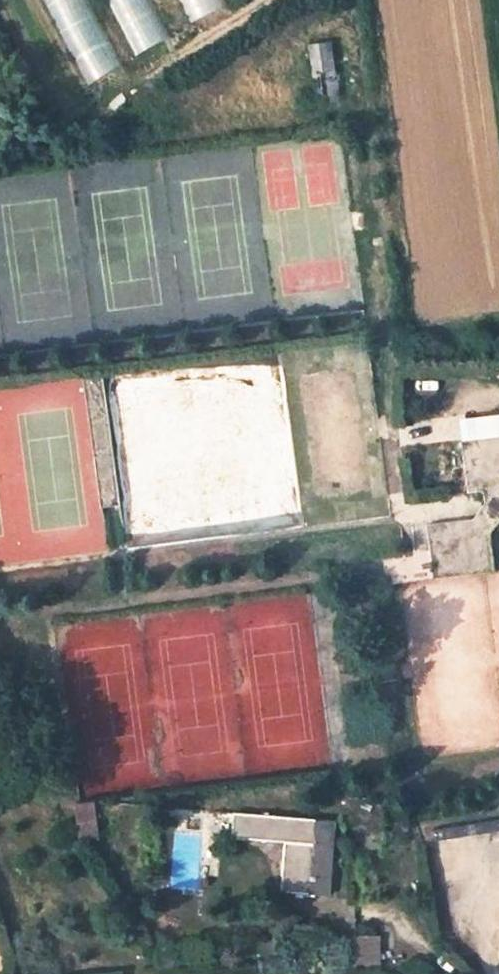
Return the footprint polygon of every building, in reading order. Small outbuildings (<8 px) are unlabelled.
[(90,87),(127,67),(93,0),(45,0),(90,87)] [(152,0),(107,0),(136,55),(171,37),(152,0)] [(227,0),(181,0),(193,23),(229,5),(227,0)] [(331,41),(308,44),(313,73),(336,71),(331,41)] [(313,73),(316,99),(340,96),(336,71),(313,73)] [(279,351),(103,375),(125,551),(301,528),(279,351)] [(449,442),(462,441),(498,437),(498,414),(445,421),(449,442)] [(462,441),(468,492),(484,490),(486,504),(473,520),(428,526),(433,578),(494,570),(490,532),(498,520),(498,437),(462,441)] [(96,800),(76,801),(78,840),(99,839),(96,800)] [(330,819),(234,812),(232,837),(286,841),(282,887),(324,891),(330,819)] [(382,936),(339,936),(339,970),(383,970),(382,936)]
